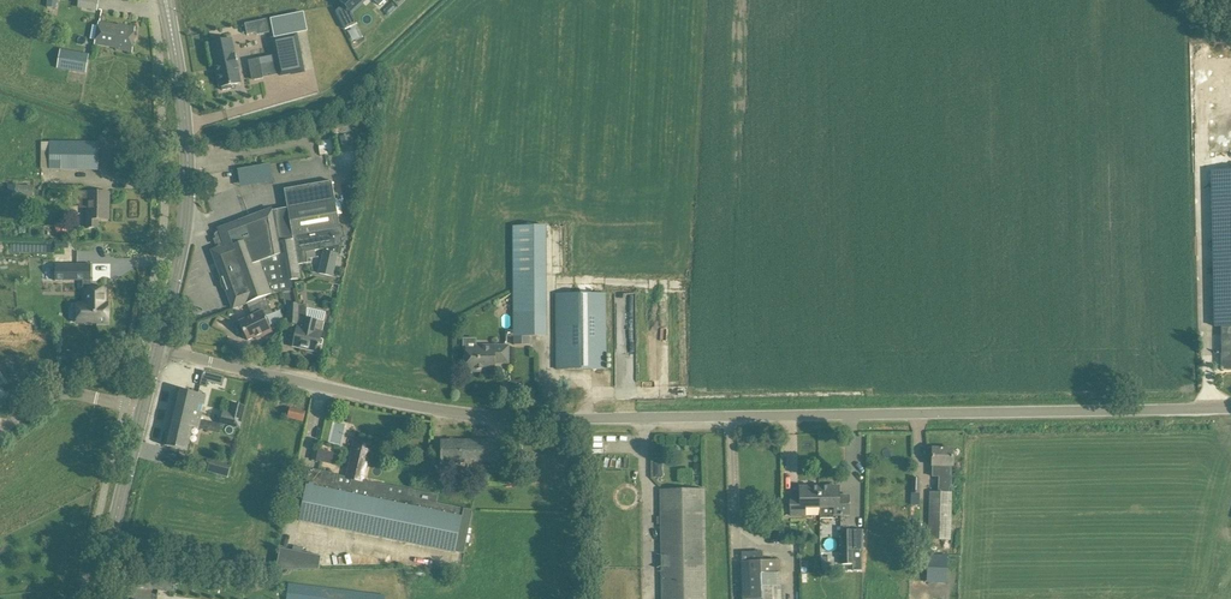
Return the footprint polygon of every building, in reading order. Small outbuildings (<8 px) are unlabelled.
[(99,0),(79,0),(78,7),(97,10),(99,0)] [(202,1),(205,12),(228,7),(227,0),(204,0),(202,1)] [(336,11),(345,29),(357,23),(352,13),(365,0),(341,0),(340,1),(343,4),(336,11)] [(379,14),(376,11),(349,35),(359,47),(396,14),(389,5),(379,14)] [(255,21),(245,24),(247,35),(257,33),(255,21)] [(118,26),(100,23),(96,43),(116,47),(115,49),(132,52),(135,27),(118,24),(118,26)] [(295,36),(274,40),(280,75),(302,71),(295,36)] [(231,39),(211,43),(220,87),(222,87),(222,90),(231,88),(231,85),(240,83),(237,68),(238,68),(235,54),(234,54),(231,39)] [(85,74),(89,55),(61,49),(57,68),(85,74)] [(1214,55),(1214,68),(1214,139),(1214,154),(1230,154),(1230,55),(1214,55)] [(254,80),(263,78),(259,58),(250,60),(254,80)] [(332,138),(319,139),(320,154),(333,153),(332,138)] [(50,142),(49,168),(51,168),(86,169),(98,169),(99,143),(72,143),(51,142),(50,142)] [(1211,172),(1214,328),(1222,328),(1222,368),(1221,368),(1221,370),(1230,370),(1230,172),(1211,172)] [(220,248),(212,251),(222,278),(226,290),(233,309),(245,305),(272,295),(283,294),(294,293),(292,281),(302,279),(299,265),(294,241),(293,236),(339,228),(335,200),(332,181),(320,184),(323,202),(288,208),(272,211),(271,208),(251,216),(250,216),(230,224),(220,228),(219,229),(220,231),(215,234),(216,238),(218,244),(220,248)] [(33,198),(34,187),(16,185),(15,197),(33,198)] [(109,203),(109,193),(88,192),(87,228),(99,229),(99,219),(107,219),(107,203),(109,203)] [(506,337),(514,337),(537,336),(537,275),(545,275),(544,226),(513,226),(514,330),(506,330),(506,337)] [(339,228),(293,236),(294,241),(299,265),(307,263),(305,252),(325,249),(325,251),(324,250),(318,274),(333,277),(339,254),(338,254),(339,246),(342,246),(341,239),(344,238),(343,228),(339,228)] [(55,264),(55,281),(83,281),(83,289),(87,289),(87,303),(87,323),(109,323),(109,304),(105,304),(105,288),(91,289),(91,281),(91,264),(55,264)] [(557,369),(606,369),(605,294),(556,294),(557,369)] [(263,336),(272,332),(268,323),(270,319),(268,316),(273,314),(266,300),(249,308),(253,315),(239,322),(244,332),(243,334),(244,338),(247,338),(248,340),(262,334),(263,336)] [(298,324),(293,347),(305,349),(306,352),(308,354),(310,354),(313,353),(315,351),(318,352),(324,322),(306,318),(307,305),(295,305),(289,303),(288,324),(298,324)] [(508,362),(508,346),(476,346),(476,349),(467,349),(466,371),(480,371),(480,368),(495,368),(495,362),(508,362)] [(203,372),(200,385),(207,387),(208,383),(210,373),(203,372)] [(9,399),(0,383),(0,404),(9,399)] [(178,389),(164,445),(187,451),(192,427),(198,429),(199,428),(206,430),(208,421),(201,419),(202,412),(203,405),(204,405),(206,396),(178,389)] [(223,411),(220,424),(222,424),(239,429),(245,407),(232,404),(230,413),(223,411)] [(303,421),(306,412),(290,408),(288,417),(303,421)] [(352,451),(345,478),(363,482),(364,480),(372,444),(355,439),(352,451)] [(441,463),(498,462),(498,440),(441,440),(441,463)] [(952,466),(953,461),(953,449),(933,448),(932,477),(939,477),(938,492),(930,492),(928,540),(950,540),(952,492),(952,477),(952,466)] [(210,461),(208,472),(228,477),(230,466),(210,461)] [(363,482),(345,478),(337,476),(337,475),(310,469),(299,521),(461,555),(471,510),(437,503),(438,495),(364,480),(363,482)] [(507,489),(521,488),(520,476),(506,477),(507,489)] [(919,505),(920,493),(920,479),(913,478),(912,505),(919,505)] [(791,516),(806,516),(805,510),(820,509),(819,487),(800,487),(800,496),(790,497),(791,516)] [(833,518),(833,515),(849,515),(849,496),(839,496),(839,487),(819,487),(820,509),(820,518),(833,518)] [(704,501),(704,489),(661,489),(661,501),(662,598),(706,598),(704,501)] [(853,541),(853,531),(841,531),(842,564),(853,564),(853,568),(853,571),(862,570),(862,549),(853,549),(853,541)] [(945,583),(946,556),(928,555),(927,582),(945,583)] [(785,586),(780,586),(779,561),(742,562),(743,598),(786,598),(785,586)] [(383,596),(289,584),(287,598),(383,598),(383,596)]
